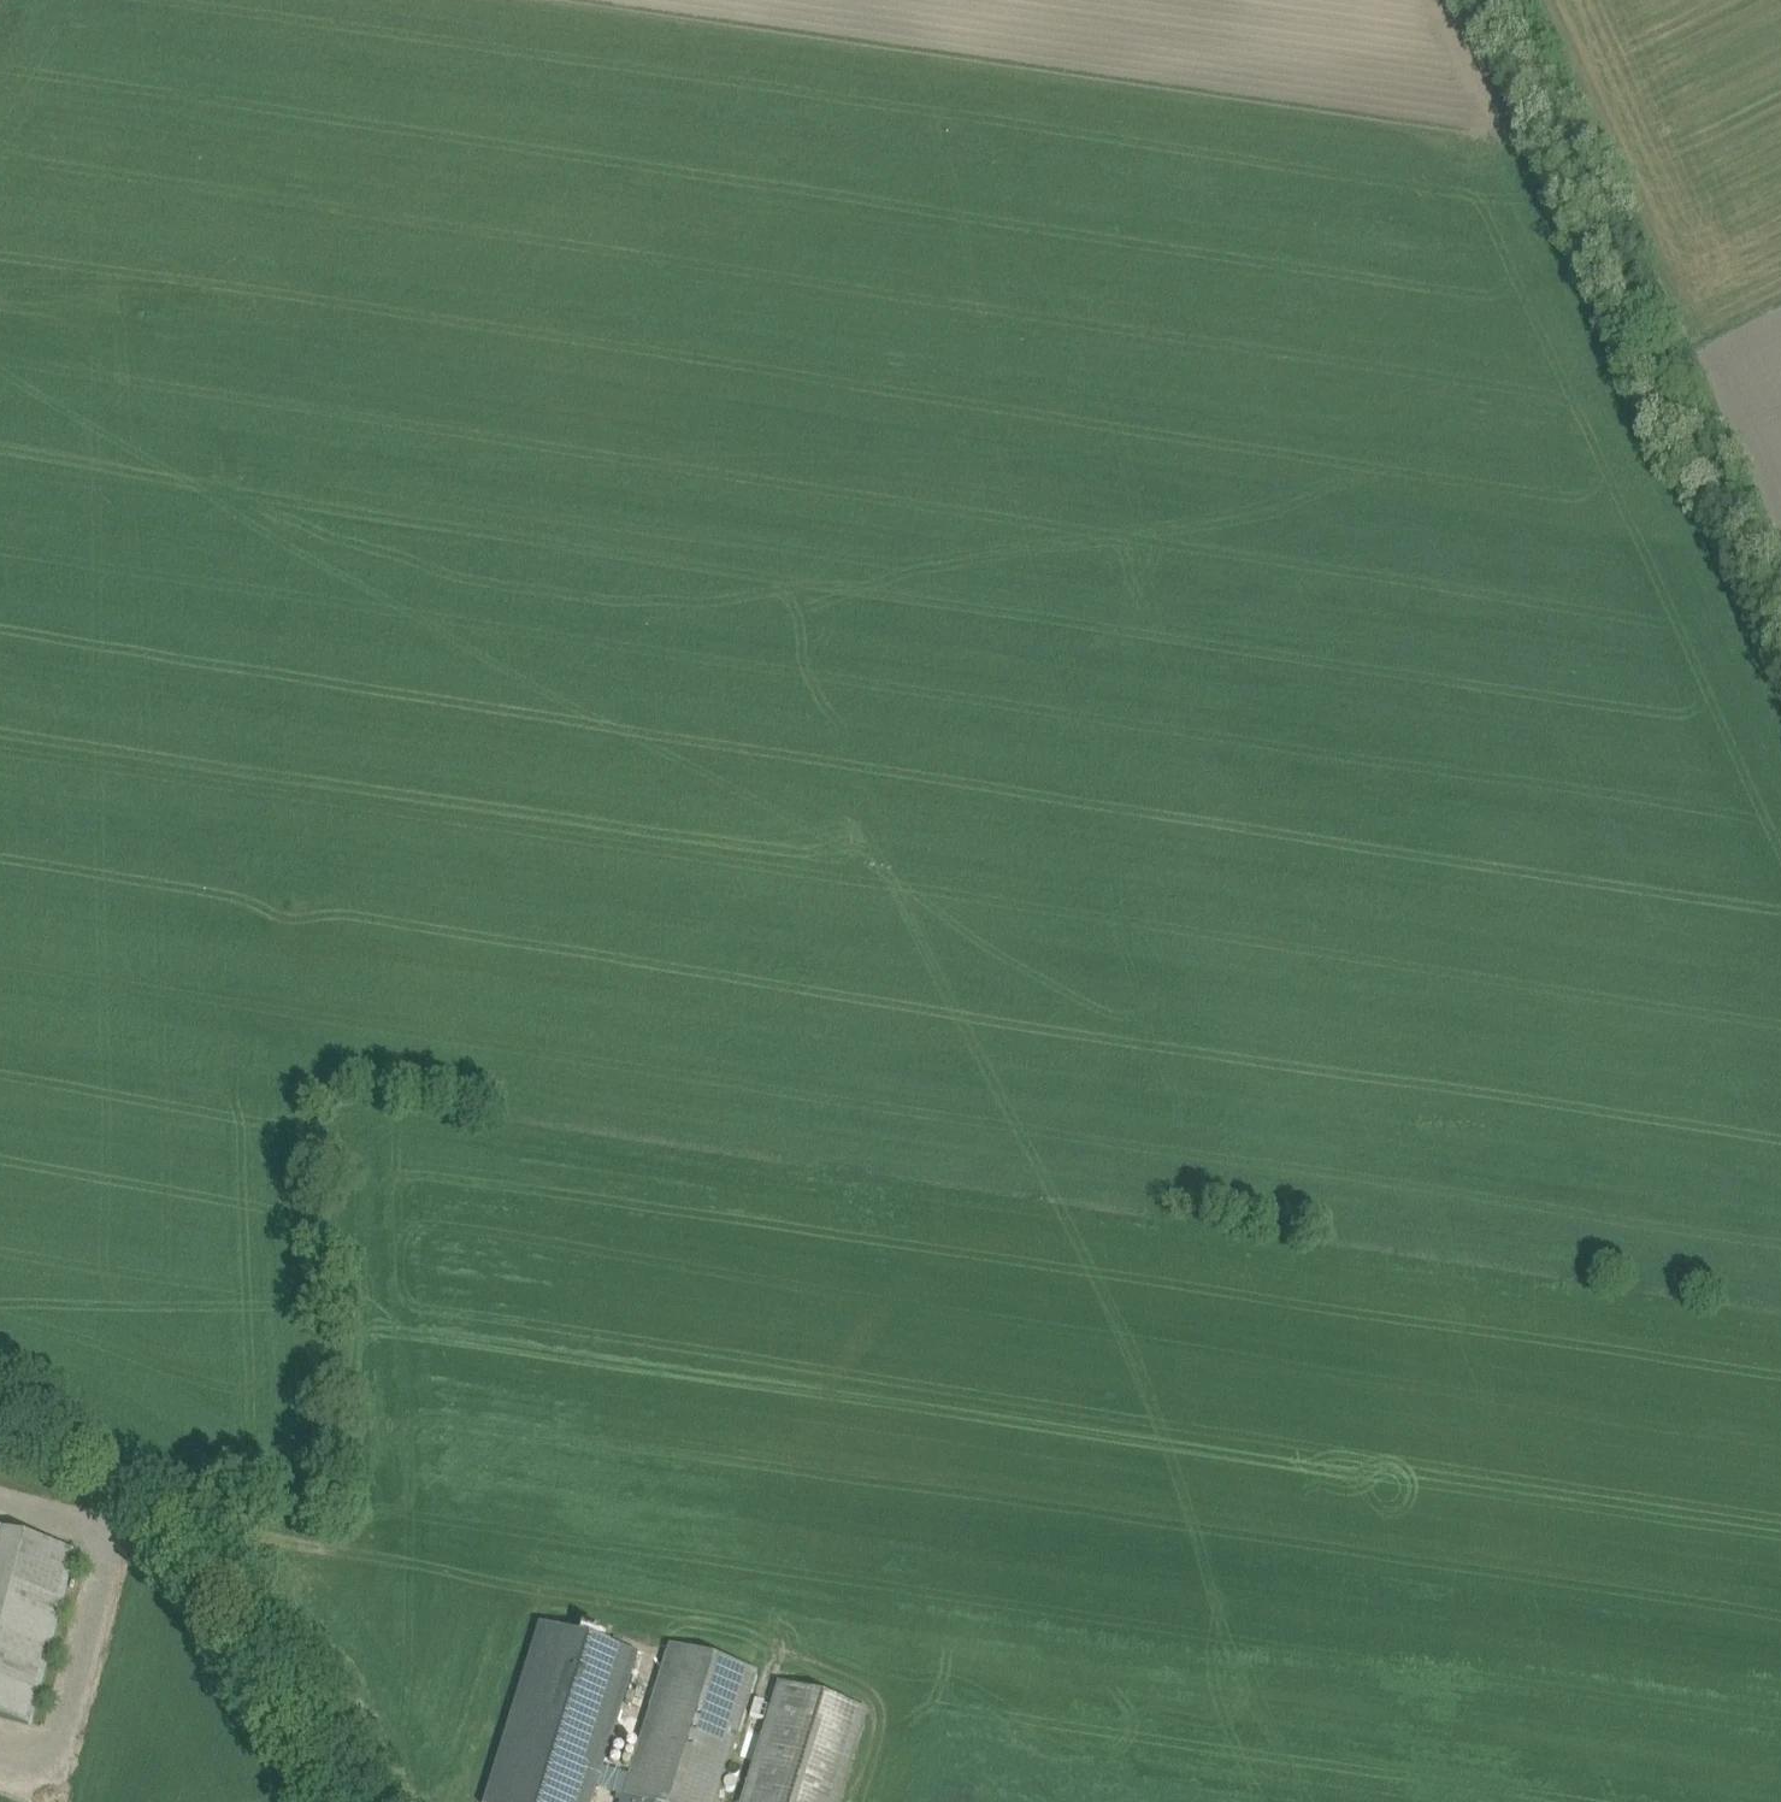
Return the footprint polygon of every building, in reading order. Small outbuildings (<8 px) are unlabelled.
[(27,1724),(74,1549),(0,1529),(0,1717),(27,1724)] [(635,1657),(621,1652),(539,1627),(484,1801),(590,1801),(635,1657)] [(620,1801),(716,1801),(757,1672),(669,1645),(620,1801)] [(866,1709),(776,1682),(740,1801),(838,1801),(866,1709)]
